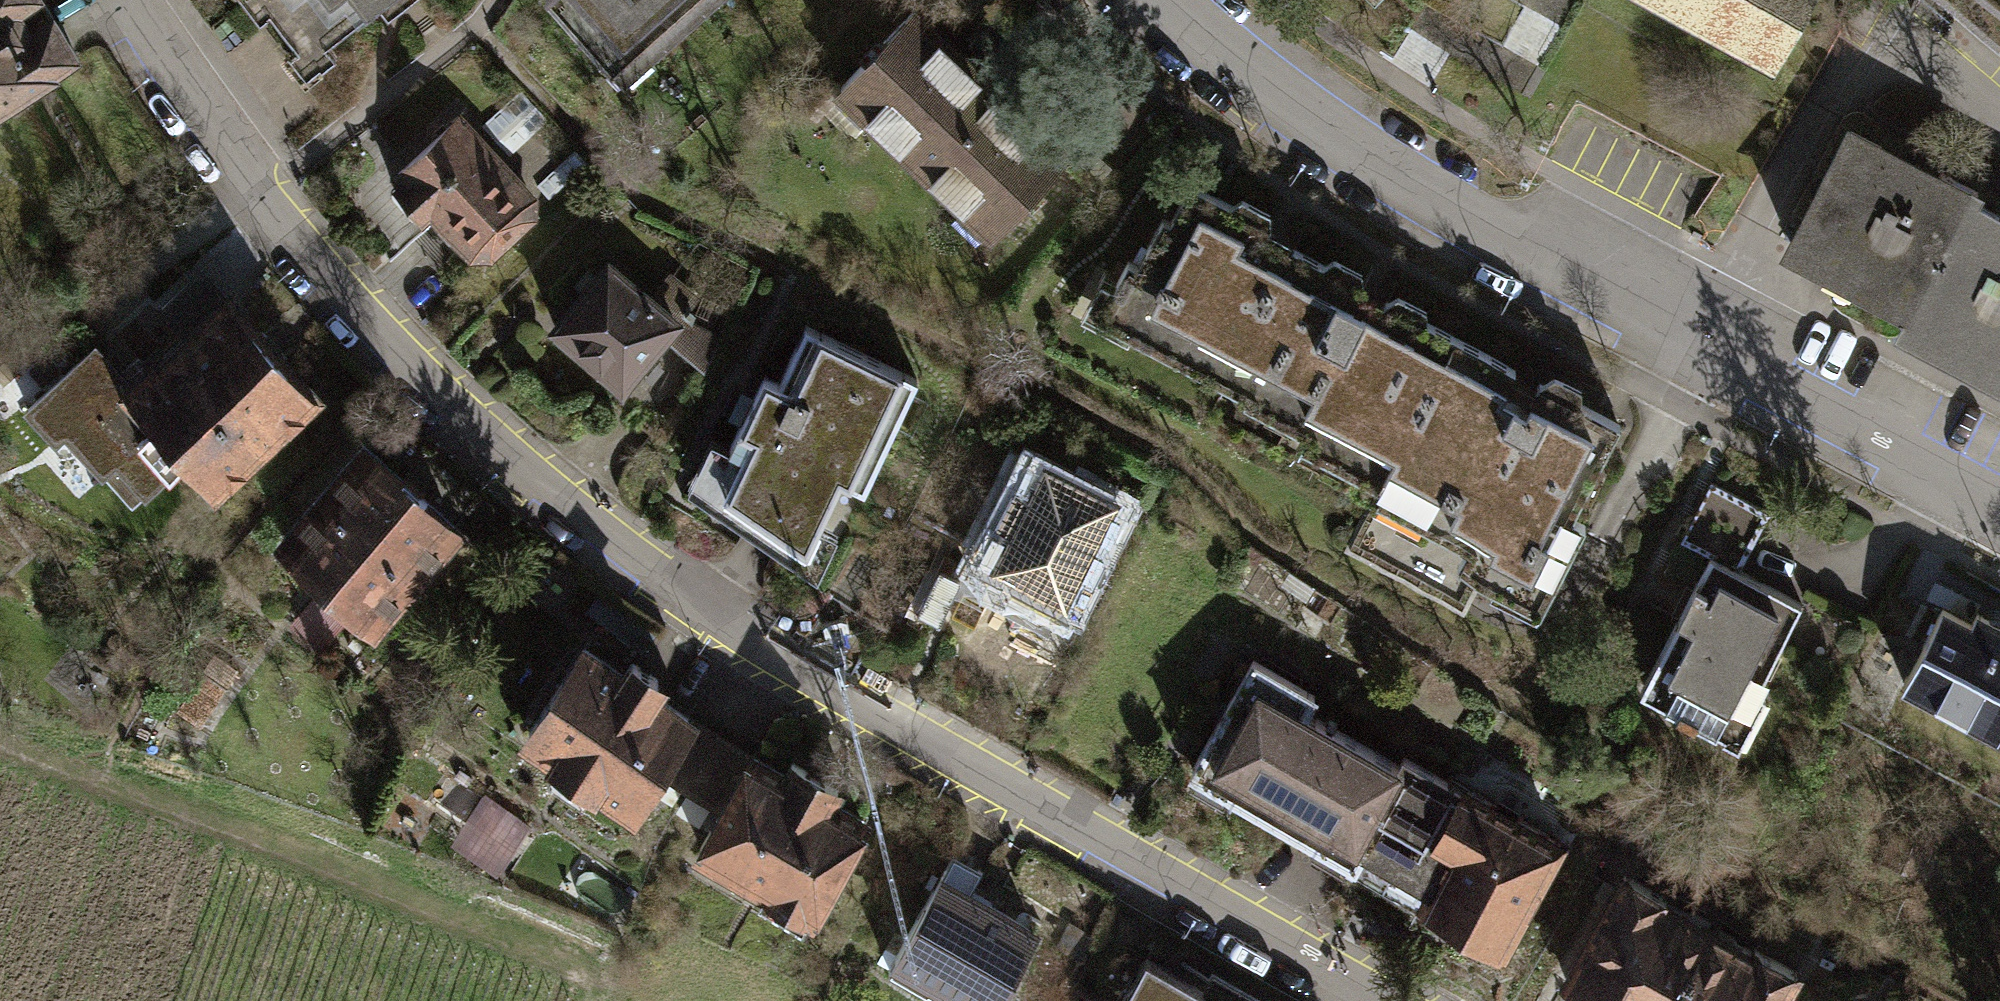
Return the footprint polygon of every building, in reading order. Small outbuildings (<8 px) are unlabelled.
[(73,57),(39,0),(0,0),(0,100),(73,57)] [(325,41),(379,0),(274,0),(267,5),(296,44),(316,29),(325,41)] [(607,69),(685,0),(545,0),(607,69)] [(914,14),(941,39),(978,0),(927,0),(914,14)] [(1773,62),(1807,0),(1660,0),(1773,62)] [(938,43),(941,39),(914,14),(910,10),(838,87),(989,229),(1061,153),(1057,149),(1030,123),(1027,127),(938,43)] [(1071,80),(1030,123),(1057,149),(1098,106),(1071,80)] [(455,116),(396,171),(404,180),(394,189),(420,217),(429,208),(470,252),(488,254),(528,216),(527,193),(455,116)] [(1933,180),(1844,133),(1787,241),(1877,287),(1871,298),(1905,316),(1967,199),(1973,188),(1938,170),(1933,180)] [(1171,338),(1229,368),(1290,249),(1294,242),(1266,228),(1269,223),(1269,211),(1240,195),(1227,202),(1190,183),(1170,221),(1161,216),(1136,264),(1124,258),(1102,301),(1134,317),(1126,331),(1164,350),(1171,338)] [(1967,199),(1905,316),(1902,322),(1999,373),(1999,227),(1992,223),(1996,215),(1967,199)] [(1344,469),(1376,485),(1455,337),(1425,321),(1424,307),(1395,293),(1382,298),(1379,303),(1356,290),(1359,285),(1360,269),(1333,255),(1320,264),(1290,249),(1229,368),(1296,404),(1286,423),(1351,457),(1344,469)] [(620,381),(674,320),(647,297),(607,261),(595,275),(586,266),(572,281),(583,291),(554,323),(620,381)] [(160,305),(187,336),(225,302),(198,271),(160,305)] [(667,275),(647,297),(674,320),(693,299),(667,275)] [(309,395),(225,302),(187,336),(130,386),(93,346),(25,407),(51,436),(60,429),(124,501),(183,449),(211,481),(309,395)] [(759,372),(711,480),(780,526),(791,508),(817,519),(839,479),(864,487),(914,378),(803,324),(777,374),(759,372)] [(1513,368),(1455,337),(1376,485),(1425,511),(1419,523),(1463,546),(1454,563),(1494,584),(1502,568),(1532,584),(1547,556),(1561,563),(1583,521),(1569,513),(1617,422),(1580,403),(1581,387),(1553,372),(1538,380),(1536,385),(1511,372),(1513,368)] [(371,614),(414,567),(452,525),(361,442),(280,531),(371,614)] [(1004,520),(979,569),(1050,604),(1058,588),(1072,595),(1116,506),(1032,464),(1018,492),(1011,488),(997,516),(1004,520)] [(1679,538),(1709,554),(1735,567),(1765,511),(1708,482),(1679,538)] [(477,548),(452,525),(414,567),(439,590),(477,548)] [(1799,600),(1735,567),(1709,554),(1639,687),(1674,706),(1672,711),(1692,722),(1695,716),(1730,734),(1799,600)] [(1905,681),(1994,729),(1999,718),(1999,628),(1974,614),(1967,627),(1942,614),(1905,681)] [(584,645),(527,728),(555,747),(551,753),(592,781),(596,775),(631,799),(653,768),(688,715),(651,690),(658,680),(630,660),(623,671),(584,645)] [(1252,662),(1193,767),(1349,855),(1356,843),(1399,767),(1300,711),(1309,694),(1252,662)] [(202,668),(177,707),(198,721),(223,682),(202,668)] [(719,735),(688,715),(653,768),(685,788),(719,735)] [(750,754),(719,735),(685,788),(718,808),(750,754)] [(718,808),(696,846),(761,884),(756,892),(802,919),(862,817),(830,799),(836,788),(791,761),(784,774),(750,754),(718,808)] [(1399,767),(1356,843),(1427,883),(1420,896),(1502,943),(1559,841),(1463,787),(1462,791),(1404,758),(1399,767)] [(477,795),(446,774),(430,797),(461,819),(477,795)] [(456,847),(503,873),(524,834),(477,808),(456,847)] [(888,965),(927,988),(933,976),(976,1000),(993,1000),(1034,931),(966,892),(979,870),(952,854),(888,965)] [(1600,1000),(1664,1000),(1706,927),(1660,901),(1663,896),(1623,874),(1563,980),(1600,1000)] [(1794,971),(1751,947),(1749,951),(1706,927),(1664,1000),(1777,1000),(1794,971)] [(1143,957),(1118,1000),(1222,1000),(1143,957)]
